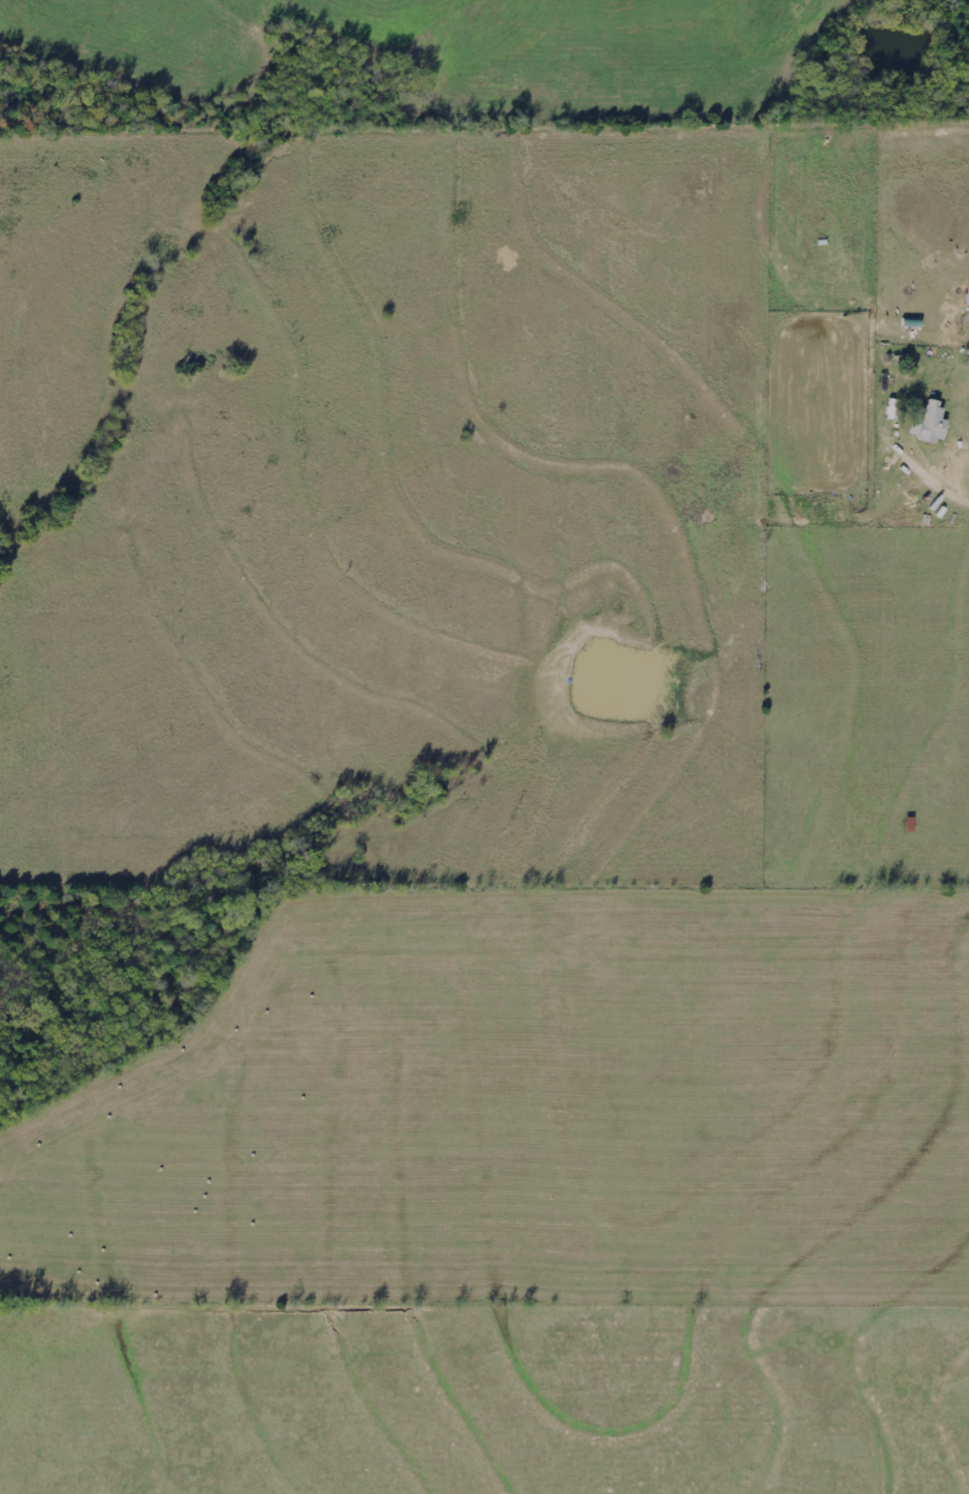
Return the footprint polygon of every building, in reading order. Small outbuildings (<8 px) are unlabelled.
[(912,412),(908,434),(916,435),(915,439),(940,444),(944,420),(937,419),(940,402),(925,399),(922,414),(912,412)]
